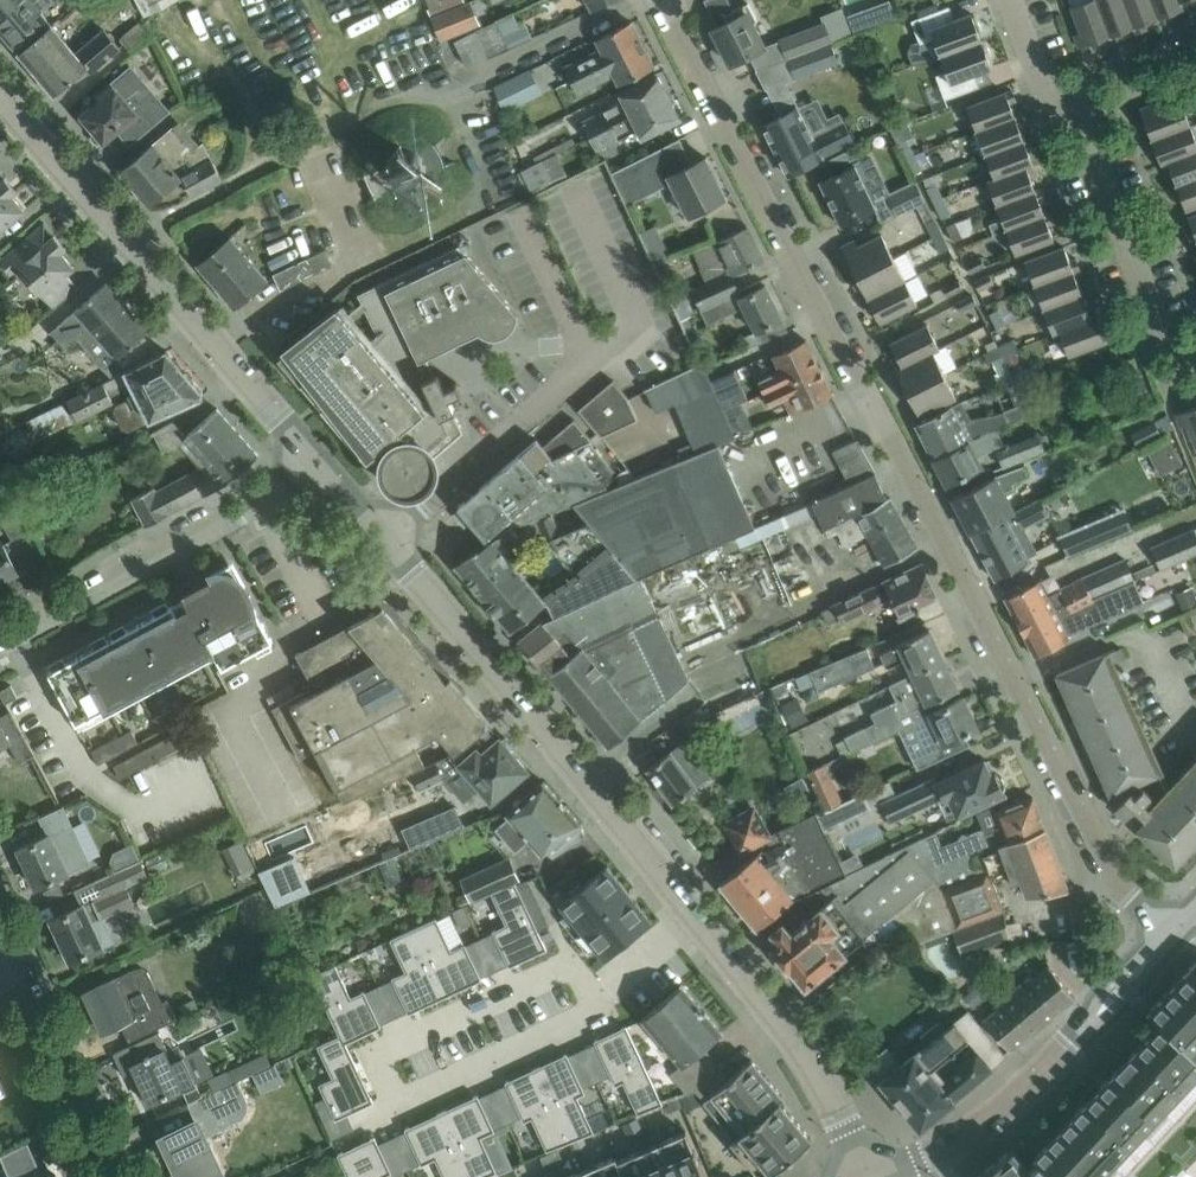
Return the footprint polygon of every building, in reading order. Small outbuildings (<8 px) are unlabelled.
[(50,23),(42,13),(55,1),(55,0),(24,0),(0,23),(0,31),(18,52),(50,23)] [(24,0),(0,0),(0,23),(24,0)] [(175,0),(136,0),(144,16),(175,0)] [(614,0),(587,0),(593,11),(614,0)] [(718,26),(714,28),(732,64),(764,48),(752,24),(758,21),(749,2),(733,10),(728,0),(705,0),(718,26)] [(1110,36),(1097,0),(1088,0),(1072,6),(1081,32),(1075,34),(1079,47),(1110,36)] [(1134,27),(1125,0),(1097,0),(1110,36),(1111,35),(1113,42),(1124,38),(1121,31),(1134,27)] [(1159,17),(1152,0),(1125,0),(1134,27),(1135,26),(1137,33),(1148,29),(1145,23),(1159,17)] [(1182,9),(1179,0),(1152,0),(1159,17),(1161,24),(1172,20),(1169,13),(1182,9)] [(1182,9),(1193,5),(1191,0),(1179,0),(1182,9)] [(432,17),(441,39),(480,23),(471,1),(432,17)] [(832,43),(831,41),(853,34),(842,6),(821,14),(825,23),(781,39),(789,59),(832,43)] [(976,19),(975,20),(973,13),(948,23),(943,10),(951,7),(950,6),(912,20),(921,44),(935,39),(941,55),(983,40),(980,34),(982,34),(983,28),(981,23),(976,19)] [(866,8),(848,15),(855,32),(872,26),(866,8)] [(145,21),(121,39),(133,54),(157,36),(145,21)] [(498,21),(454,41),(466,64),(487,54),(488,57),(510,48),(498,21)] [(571,80),(643,44),(632,21),(595,39),(600,49),(564,67),(571,80)] [(76,53),(52,25),(50,23),(18,52),(55,95),(87,67),(92,73),(121,48),(105,29),(76,53)] [(986,45),(985,46),(983,40),(941,55),(947,71),(937,75),(946,100),(981,87),(980,85),(972,88),(967,76),(993,66),(990,60),(991,59),(992,54),(990,48),(986,45)] [(794,78),(839,62),(832,43),(789,59),(795,76),(794,76),(794,78)] [(618,85),(655,67),(643,44),(571,80),(577,93),(613,75),(618,85)] [(101,99),(82,116),(95,131),(93,133),(93,136),(93,140),(95,142),(98,143),(101,143),(104,142),(118,130),(131,146),(156,124),(169,113),(163,105),(155,96),(143,82),(131,68),(98,96),(101,99)] [(588,136),(669,95),(657,72),(617,92),(621,101),(581,121),(588,136)] [(527,100),(516,76),(495,87),(505,111),(527,100)] [(977,131),(1016,116),(1011,102),(1017,100),(1013,90),(968,107),(977,131)] [(642,139),(681,119),(669,95),(588,136),(595,150),(637,129),(642,139)] [(812,136),(803,118),(792,95),(790,96),(791,97),(779,103),(778,102),(777,103),(783,114),(763,124),(789,175),(823,157),(855,141),(844,120),(812,136)] [(1191,125),(1182,101),(1182,100),(1157,110),(1154,103),(1141,108),(1152,139),(1191,125)] [(986,155),(1025,140),(1019,126),(1026,124),(1022,113),(1016,116),(977,131),(986,155)] [(901,123),(891,128),(899,143),(908,138),(901,123)] [(1195,151),(1195,138),(1191,125),(1152,139),(1146,142),(1150,152),(1156,150),(1161,163),(1195,151)] [(173,127),(120,171),(150,206),(183,179),(192,196),(220,180),(223,179),(220,174),(206,147),(203,141),(200,144),(197,147),(193,150),(173,127)] [(995,178),(1034,164),(1029,150),(1035,148),(1031,137),(1025,140),(986,155),(995,178)] [(612,172),(628,205),(672,182),(688,215),(691,214),(693,220),(709,212),(706,207),(727,196),(707,156),(693,163),(680,138),(612,172)] [(906,158),(915,154),(908,138),(899,143),(906,158)] [(386,165),(385,170),(386,176),(389,182),(392,186),(397,189),(401,190),(414,218),(431,211),(420,186),(423,182),(426,176),(427,172),(438,169),(427,147),(418,154),(415,152),(409,150),(403,150),(397,152),(392,155),(389,159),(386,165)] [(1195,178),(1195,151),(1161,163),(1165,174),(1172,171),(1177,185),(1195,178)] [(907,163),(912,175),(923,170),(915,154),(906,158),(908,162),(907,163)] [(544,159),(523,170),(535,193),(556,182),(544,159)] [(997,205),(1036,190),(1031,177),(1037,174),(1034,164),(995,178),(988,181),(997,205)] [(915,206),(924,201),(915,182),(889,195),(884,184),(868,191),(855,165),(821,181),(842,225),(891,202),(897,214),(915,206)] [(0,170),(0,232),(25,210),(13,195),(18,191),(0,170)] [(1177,185),(1170,187),(1174,198),(1181,195),(1187,210),(1195,206),(1195,178),(1177,185)] [(935,202),(944,198),(937,182),(927,187),(935,202)] [(994,233),(1006,229),(1045,214),(1040,201),(1047,198),(1043,188),(1036,190),(997,205),(1003,219),(990,224),(994,233)] [(944,198),(935,202),(942,217),(952,213),(944,198)] [(1016,254),(1054,239),(1049,225),(1056,222),(1052,212),(1045,214),(1006,229),(1016,254)] [(1195,242),(1195,213),(1189,216),(1194,231),(1188,233),(1192,244),(1195,242)] [(934,219),(925,224),(932,238),(941,233),(934,219)] [(963,236),(956,221),(947,226),(955,241),(963,236)] [(45,222),(1,260),(12,273),(19,267),(43,295),(55,308),(82,285),(70,271),(75,267),(62,253),(67,248),(60,240),(45,222)] [(703,311),(739,293),(733,277),(748,270),(746,267),(765,260),(748,226),(717,240),(717,241),(715,242),(722,257),(700,268),(706,282),(692,288),(703,311)] [(940,252),(948,248),(941,233),(932,238),(940,252)] [(857,275),(894,257),(882,234),(858,246),(855,239),(842,246),(857,275)] [(236,308),(269,280),(231,236),(198,264),(236,308)] [(517,320),(518,313),(459,245),(358,293),(381,340),(372,348),(337,308),(278,358),(281,361),(282,359),(300,380),(299,381),(301,384),(303,383),(365,456),(364,458),(366,461),(373,455),(382,464),(382,474),(387,484),(394,491),(404,494),(414,494),(424,491),(431,485),(436,476),(437,466),(435,456),(464,432),(454,410),(456,409),(450,397),(462,392),(457,381),(446,387),(439,372),(435,373),(427,357),(480,332),(488,336),(497,337),(506,334),(513,328),(517,320)] [(1035,286),(1074,271),(1081,269),(1077,258),(1070,261),(1065,246),(1026,261),(1035,286)] [(325,249),(274,274),(282,290),(333,265),(325,249)] [(869,298),(906,280),(894,257),(857,275),(851,279),(856,289),(862,286),(869,298)] [(970,273),(985,265),(981,257),(966,264),(970,273)] [(1044,310),(1083,295),(1090,292),(1086,282),(1079,285),(1074,271),(1035,286),(1044,310)] [(975,282),(979,290),(994,283),(990,274),(975,282)] [(906,280),(869,298),(862,302),(867,312),(874,308),(881,322),(918,304),(906,280)] [(948,296),(963,288),(959,280),(944,287),(948,296)] [(144,334),(149,330),(107,283),(51,332),(66,349),(78,338),(113,378),(160,353),(144,334)] [(701,311),(708,325),(745,307),(763,343),(789,330),(766,285),(741,297),(739,293),(703,311),(701,311)] [(944,287),(931,294),(935,302),(936,302),(948,296),(944,287)] [(962,311),(977,303),(973,295),(958,302),(962,311)] [(1054,334),(1061,332),(1099,317),(1095,306),(1088,308),(1083,295),(1044,310),(1054,334)] [(999,308),(990,313),(998,328),(1019,319),(1014,307),(1002,313),(999,308)] [(1114,338),(1110,327),(1104,330),(1099,317),(1061,332),(1069,354),(1114,338)] [(897,370),(934,351),(940,348),(928,324),(891,343),(898,356),(892,360),(897,370)] [(0,345),(0,369),(30,353),(20,334),(0,345)] [(1019,347),(1015,338),(999,346),(1004,355),(1014,350),(1019,347)] [(765,394),(820,367),(806,339),(804,340),(774,355),(779,365),(781,370),(759,380),(765,394)] [(704,346),(701,358),(702,362),(702,364),(715,358),(717,351),(704,346)] [(999,346),(984,353),(989,365),(995,363),(1001,377),(996,379),(997,380),(1000,388),(1016,382),(1008,364),(1004,355),(999,346)] [(113,378),(65,401),(75,420),(115,400),(113,395),(135,384),(136,387),(130,390),(136,401),(143,397),(153,417),(201,397),(201,396),(202,396),(202,395),(203,394),(203,393),(203,392),(202,391),(167,350),(160,353),(113,378)] [(1014,350),(1004,355),(1008,364),(1016,382),(1024,379),(1032,376),(1028,366),(1021,369),(1018,360),(1014,350)] [(902,396),(908,392),(945,374),(934,351),(897,370),(903,383),(897,386),(902,396)] [(682,373),(647,388),(656,411),(675,403),(697,453),(700,451),(719,444),(719,445),(737,438),(730,421),(724,409),(721,402),(713,383),(708,373),(705,366),(704,363),(702,364),(701,364),(682,373)] [(765,394),(772,407),(786,400),(792,413),(796,412),(800,410),(833,394),(820,367),(765,394)] [(737,372),(713,383),(721,402),(724,409),(748,398),(737,372)] [(914,419),(914,418),(957,397),(945,374),(908,392),(915,405),(908,408),(914,419)] [(1032,376),(1024,379),(1029,391),(1040,387),(1035,375),(1032,376)] [(614,379),(579,410),(602,436),(639,419),(629,397),(628,396),(614,379)] [(916,423),(935,460),(996,429),(996,430),(1032,414),(1026,402),(1004,410),(1005,411),(972,419),(963,399),(952,405),(916,423)] [(1176,413),(1181,427),(1188,424),(1195,445),(1195,406),(1176,413)] [(169,514),(169,513),(226,483),(259,455),(218,408),(179,442),(200,467),(171,483),(172,485),(159,492),(156,485),(132,499),(136,505),(147,526),(169,514)] [(593,440),(575,419),(543,446),(554,459),(576,450),(589,443),(593,440)] [(1155,421),(1132,433),(1139,446),(1162,434),(1155,421)] [(935,460),(947,485),(983,467),(977,456),(1003,443),(996,430),(996,429),(935,460)] [(1005,467),(1027,459),(1045,451),(1040,437),(999,453),(1005,467)] [(537,439),(459,506),(487,539),(511,517),(519,527),(538,520),(553,514),(575,505),(609,490),(601,481),(612,472),(589,443),(576,450),(554,459),(543,446),(537,439)] [(854,483),(876,472),(858,439),(834,451),(843,467),(845,465),(854,483)] [(1183,464),(1170,439),(1148,451),(1161,476),(1183,464)] [(719,445),(719,444),(697,453),(609,490),(575,505),(591,523),(610,547),(637,580),(642,577),(756,527),(719,445)] [(1015,484),(1030,476),(1024,465),(996,476),(954,497),(972,532),(1014,511),(1005,493),(1016,488),(1015,484)] [(888,498),(882,485),(876,472),(854,483),(813,502),(825,528),(888,498)] [(847,547),(868,534),(901,516),(890,496),(888,498),(825,528),(830,537),(839,532),(847,547)] [(1029,561),(1021,545),(1030,540),(1024,527),(1049,514),(1041,498),(1014,511),(972,532),(996,579),(1029,561)] [(30,530),(15,503),(0,512),(0,517),(13,540),(30,530)] [(545,539),(591,523),(575,505),(553,514),(538,520),(519,527),(501,532),(502,534),(480,550),(478,547),(455,566),(483,599),(518,569),(511,560),(525,549),(535,544),(545,539)] [(1069,556),(1121,533),(1113,514),(1060,536),(1069,556)] [(886,565),(919,547),(901,516),(868,534),(886,565)] [(1151,546),(1161,570),(1195,555),(1195,529),(1195,528),(1195,527),(1151,546)] [(19,573),(1,540),(0,540),(0,583),(19,573)] [(519,624),(533,613),(541,622),(637,580),(610,547),(589,565),(550,590),(541,597),(518,569),(483,599),(511,631),(519,624)] [(1092,600),(1136,581),(1136,580),(1137,580),(1127,557),(1082,576),(1060,588),(1061,589),(1048,596),(1040,580),(1006,597),(1021,627),(1062,606),(1088,592),(1092,600)] [(936,594),(927,573),(924,574),(920,565),(822,610),(828,623),(838,618),(839,621),(891,597),(901,617),(920,608),(918,603),(936,594)] [(49,672),(76,724),(213,650),(222,668),(273,641),(255,608),(252,609),(228,573),(213,581),(211,577),(182,593),(186,602),(175,608),(173,605),(49,672)] [(585,652),(634,629),(660,616),(642,577),(637,580),(541,622),(519,640),(549,677),(582,649),(585,652)] [(1079,624),(1081,629),(1101,620),(1102,620),(1119,612),(1145,602),(1136,581),(1092,600),(1088,592),(1062,606),(1021,627),(1036,656),(1070,638),(1065,630),(1079,624)] [(1176,593),(1183,611),(1195,606),(1195,594),(1193,586),(1176,593)] [(434,665),(425,654),(412,639),(412,638),(383,605),(382,607),(380,608),(296,653),(316,690),(308,695),(306,690),(273,708),(300,758),(316,750),(344,802),(411,772),(426,765),(416,745),(438,732),(456,754),(491,723),(451,676),(447,680),(434,665)] [(664,691),(668,699),(690,679),(660,616),(634,629),(647,657),(664,691)] [(618,668),(647,657),(634,629),(585,652),(582,649),(549,677),(573,705),(605,678),(607,678),(618,668)] [(912,674),(944,659),(930,629),(898,644),(898,645),(880,653),(887,668),(905,659),(912,674)] [(819,691),(876,667),(867,647),(810,671),(819,691)] [(1116,650),(1115,648),(1057,674),(1111,794),(1113,794),(1121,802),(1116,807),(1176,864),(1195,842),(1195,767),(1154,811),(1145,802),(1152,795),(1139,782),(1158,774),(1105,655),(1116,650)] [(635,701),(664,691),(647,657),(618,668),(607,678),(605,678),(573,705),(596,733),(630,706),(627,703),(633,698),(635,701)] [(924,705),(926,704),(927,704),(959,689),(944,659),(912,674),(889,684),(897,700),(871,712),(876,722),(847,737),(848,739),(838,744),(844,756),(854,752),(914,723),(929,715),(924,705)] [(0,691),(0,693),(6,703),(18,697),(11,685),(0,691)] [(630,706),(596,733),(609,748),(642,721),(668,699),(664,691),(635,701),(633,698),(627,703),(630,706)] [(798,697),(782,705),(793,728),(809,720),(798,697)] [(966,734),(971,732),(970,730),(977,727),(963,697),(931,713),(931,714),(929,715),(914,723),(926,749),(912,756),(918,769),(946,756),(939,743),(944,741),(945,743),(965,733),(966,734)] [(713,722),(702,706),(681,720),(692,736),(713,722)] [(19,764),(47,815),(64,807),(10,709),(0,714),(0,774),(19,764)] [(160,731),(177,722),(172,713),(171,709),(154,718),(160,731)] [(189,725),(114,766),(121,778),(196,738),(189,725)] [(132,730),(115,739),(122,752),(138,743),(132,730)] [(507,738),(506,738),(503,741),(500,737),(482,753),(477,748),(460,763),(452,754),(426,765),(411,772),(421,790),(464,769),(492,801),(528,769),(513,751),(516,748),(507,738)] [(648,768),(674,803),(711,776),(685,741),(648,768)] [(896,795),(882,802),(882,803),(891,822),(934,802),(935,804),(945,800),(951,797),(959,814),(1005,792),(1004,790),(1004,789),(1007,784),(1003,775),(997,774),(996,775),(995,773),(991,775),(984,760),(938,782),(935,776),(924,781),(896,795)] [(582,823),(544,781),(506,814),(509,817),(497,829),(516,851),(529,840),(541,854),(547,849),(553,855),(584,835),(582,823)] [(796,796),(813,798),(815,784),(798,782),(796,796)] [(834,784),(825,788),(818,792),(826,810),(842,802),(834,784)] [(864,792),(849,799),(842,802),(826,810),(818,813),(827,831),(872,810),(864,792)] [(966,859),(1046,829),(1034,797),(996,811),(996,812),(991,813),(983,824),(983,829),(971,834),(963,833),(958,839),(942,845),(936,831),(923,837),(918,839),(928,858),(932,856),(961,846),(966,859)] [(443,835),(471,823),(464,807),(439,818),(431,800),(262,871),(267,885),(277,907),(443,835)] [(49,834),(19,848),(37,887),(68,873),(67,871),(86,862),(76,840),(78,839),(79,838),(64,807),(47,815),(41,817),(49,834)] [(740,851),(768,835),(754,809),(725,824),(740,851)] [(780,829),(784,839),(768,853),(772,858),(766,864),(758,855),(725,881),(721,884),(757,928),(758,927),(793,898),(809,893),(816,888),(848,874),(837,852),(827,831),(818,813),(780,829)] [(1068,889),(1055,852),(1046,829),(966,859),(972,878),(990,871),(990,870),(1006,864),(1012,877),(1014,884),(1022,880),(1027,895),(1068,889)] [(891,915),(935,878),(940,876),(932,856),(928,858),(918,839),(885,855),(885,857),(848,874),(816,888),(828,902),(809,918),(800,907),(783,921),(771,931),(774,935),(768,940),(806,986),(846,953),(845,953),(891,915)] [(254,867),(241,841),(220,850),(234,878),(247,871),(254,868),(254,867)] [(1005,911),(990,871),(972,878),(966,859),(961,846),(932,856),(940,876),(935,878),(891,915),(915,945),(954,931),(960,928),(1004,911),(1005,911)] [(471,900),(490,893),(520,879),(510,857),(462,878),(471,900)] [(114,942),(103,918),(134,903),(127,886),(148,876),(141,859),(75,890),(75,891),(97,881),(104,896),(94,901),(94,900),(83,904),(52,919),(71,962),(114,942)] [(607,865),(560,903),(605,958),(652,920),(607,865)] [(528,879),(517,884),(539,931),(550,926),(528,879)] [(494,932),(480,939),(485,950),(499,944),(509,965),(510,966),(547,949),(539,931),(517,884),(515,881),(492,892),(507,924),(493,931),(494,932)] [(472,921),(464,903),(453,909),(461,926),(472,921)] [(1009,938),(1007,924),(1004,911),(960,928),(954,931),(963,956),(1009,938)] [(437,918),(414,928),(446,996),(482,979),(481,978),(471,957),(485,950),(480,939),(466,945),(465,944),(452,950),(437,918)] [(1007,924),(1009,938),(1011,948),(1026,946),(1022,921),(1007,924)] [(393,979),(380,986),(385,997),(399,991),(409,1011),(409,1013),(446,996),(414,928),(391,939),(406,972),(393,978),(393,979)] [(1148,1011),(1161,1023),(1034,1158),(1026,1150),(1019,1157),(1012,1148),(978,1176),(1195,1176),(1195,961),(1148,1011)] [(336,964),(313,975),(340,1035),(341,1035),(345,1043),(346,1042),(381,1026),(380,1024),(371,1003),(385,997),(380,986),(365,992),(365,991),(351,997),(336,964)] [(1031,1034),(1076,997),(1049,965),(1032,979),(1029,976),(1002,999),(1024,1026),(1027,1025),(1030,1028),(1027,1030),(1031,1034)] [(167,1000),(152,1007),(145,991),(150,986),(152,978),(149,972),(142,968),(134,969),(85,991),(104,1031),(117,1025),(121,1023),(122,1022),(125,1028),(122,1029),(128,1042),(176,1021),(167,1000)] [(681,986),(642,1019),(682,1066),(693,1056),(705,1071),(690,1084),(695,1089),(693,1086),(704,1100),(712,1094),(712,1093),(731,1077),(706,1045),(721,1033),(723,1032),(721,1030),(683,986),(684,986),(682,984),(681,985),(681,986)] [(1011,1051),(1031,1034),(1027,1030),(1030,1028),(1027,1025),(1024,1026),(1002,999),(993,1006),(996,1009),(985,1019),(1011,1051)] [(1006,1055),(972,1014),(968,1009),(946,1027),(944,1024),(944,1025),(941,1022),(938,1022),(921,1036),(920,1039),(923,1042),(922,1042),(924,1045),(921,1047),(920,1045),(916,1048),(918,1050),(901,1064),(888,1049),(885,1048),(869,1062),(884,1079),(883,1080),(921,1127),(1006,1055)] [(605,1063),(592,1069),(597,1081),(611,1074),(616,1085),(623,1081),(638,1113),(662,1102),(627,1026),(595,1040),(596,1042),(605,1063)] [(114,1054),(124,1075),(135,1070),(142,1085),(140,1086),(138,1089),(143,1099),(146,1099),(148,1098),(150,1103),(183,1088),(182,1087),(199,1079),(199,1078),(195,1080),(184,1057),(167,1065),(161,1052),(168,1049),(160,1032),(114,1054)] [(326,1098),(316,1103),(331,1135),(347,1127),(342,1116),(348,1114),(374,1102),(346,1042),(345,1043),(341,1035),(340,1035),(318,1045),(333,1078),(320,1084),(326,1097),(326,1098)] [(267,1053),(227,1072),(232,1083),(239,1080),(253,1074),(272,1065),(267,1053)] [(567,1054),(537,1068),(571,1141),(594,1131),(578,1096),(585,1092),(583,1087),(597,1081),(592,1069),(577,1076),(568,1055),(567,1054)] [(292,1055),(284,1059),(288,1069),(297,1065),(292,1055)] [(760,1176),(761,1176),(770,1169),(772,1172),(808,1142),(812,1139),(789,1111),(790,1111),(784,1103),(783,1103),(783,1104),(782,1103),(780,1101),(784,1098),(752,1059),(732,1075),(731,1077),(712,1093),(712,1094),(704,1100),(704,1101),(695,1091),(694,1091),(680,1097),(678,1098),(668,1102),(534,1158),(542,1176),(757,1176),(760,1176)] [(272,1065),(253,1074),(262,1093),(284,1082),(276,1063),(272,1065)] [(516,1104),(503,1111),(508,1122),(522,1116),(524,1121),(532,1117),(547,1150),(571,1141),(537,1068),(506,1082),(507,1083),(516,1104)] [(248,1098),(239,1080),(232,1083),(188,1104),(196,1121),(162,1137),(170,1155),(174,1153),(185,1176),(221,1176),(224,1176),(206,1136),(240,1120),(245,1116),(248,1111),(249,1104),(248,1098)] [(442,1112),(472,1176),(481,1176),(497,1170),(481,1137),(495,1130),(494,1129),(508,1122),(503,1111),(489,1117),(479,1096),(478,1095),(442,1112)] [(400,1152),(405,1164),(419,1157),(422,1163),(422,1164),(436,1158),(445,1176),(472,1176),(442,1112),(406,1129),(406,1130),(414,1146),(400,1152)] [(338,1154),(349,1176),(381,1176),(392,1172),(391,1170),(405,1164),(400,1152),(386,1159),(379,1143),(375,1137),(338,1154)] [(28,1143),(0,1157),(9,1176),(45,1176),(28,1143)]
